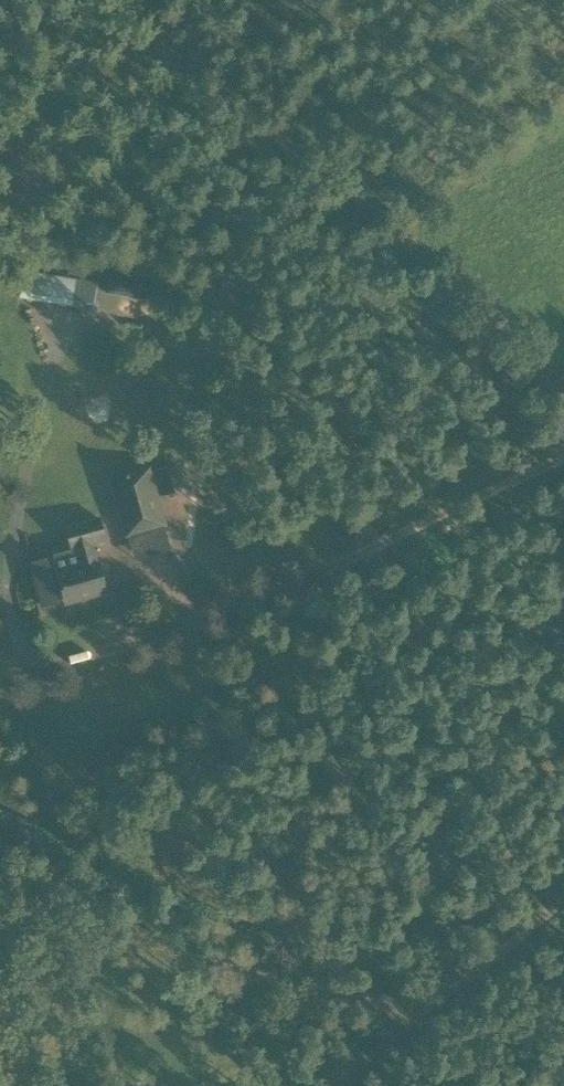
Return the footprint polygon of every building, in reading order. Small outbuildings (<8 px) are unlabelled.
[(29,291),(89,303),(93,282),(33,269),(29,291)] [(109,478),(125,538),(166,527),(150,467),(109,478)] [(65,605),(105,594),(92,546),(105,542),(99,518),(65,528),(71,551),(53,556),(54,561),(46,563),(45,561),(31,565),(43,607),(57,603),(56,601),(63,599),(65,605)]
